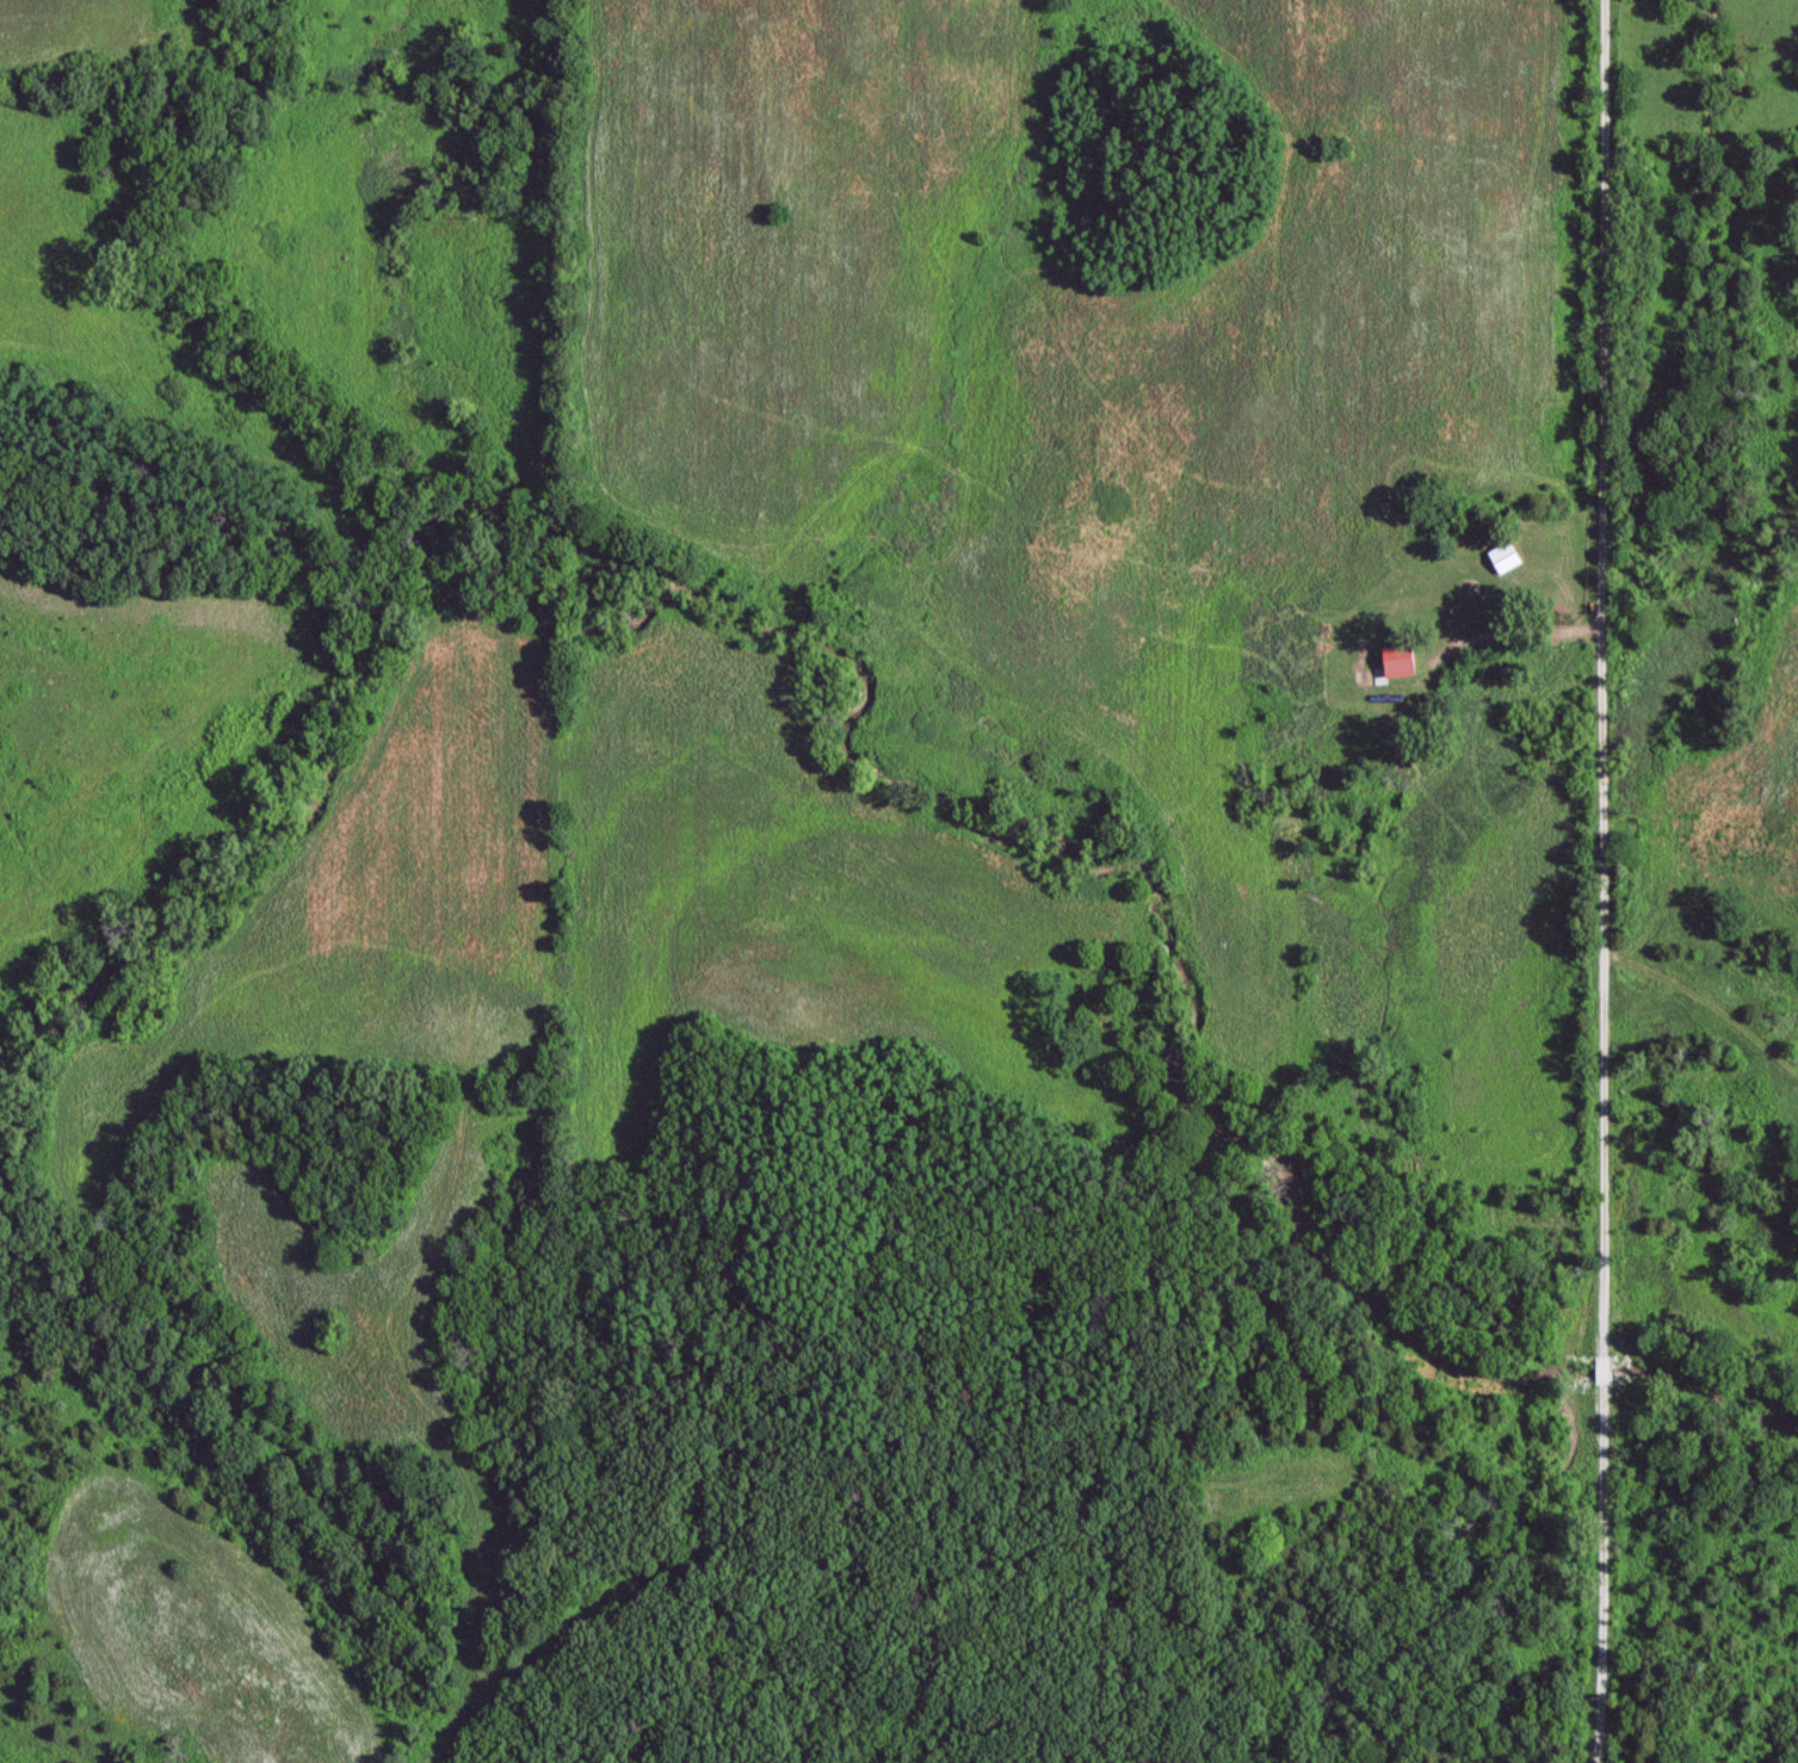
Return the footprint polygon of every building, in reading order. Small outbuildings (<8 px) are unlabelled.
[(1487,554),(1501,577),(1523,564),(1510,541),(1487,554)] [(1414,649),(1385,649),(1385,677),(1414,677),(1414,649)]
